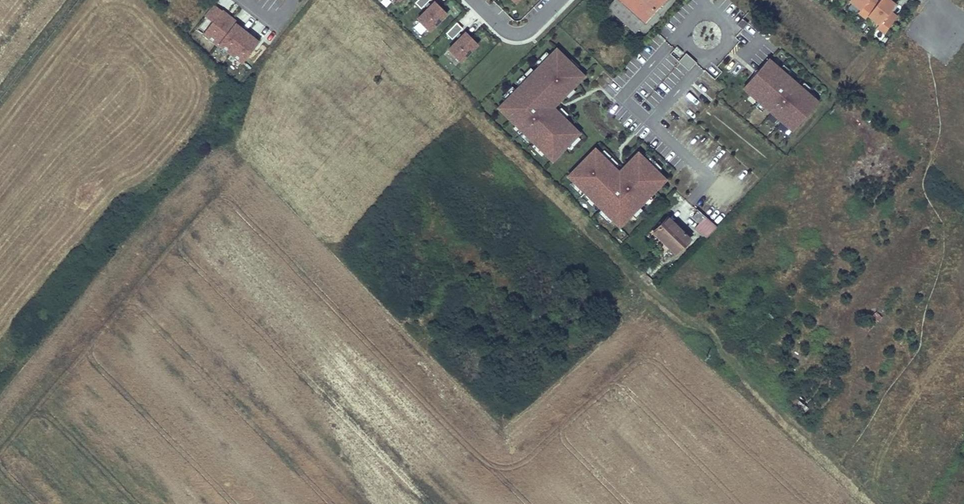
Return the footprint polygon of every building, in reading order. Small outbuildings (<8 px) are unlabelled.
[(415,2),(420,8),(430,0),(417,0),(415,2)] [(416,17),(429,31),(447,14),(435,0),(434,0),(416,17)] [(607,6),(636,32),(664,0),(613,0),(607,6)] [(870,0),(849,0),(860,9),(858,12),(866,18),(868,15),(876,5),(870,0)] [(893,7),(895,4),(898,0),(879,0),(879,1),(876,5),(868,15),(879,24),(877,26),(884,32),(900,13),(893,7)] [(214,24),(205,34),(239,64),(259,41),(225,11),(217,4),(206,17),(214,24)] [(902,10),(895,4),(893,7),(900,13),(902,10)] [(879,24),(868,15),(866,18),(877,26),(879,24)] [(457,22),(446,32),(452,38),(463,28),(457,22)] [(465,29),(447,47),(460,61),(478,42),(465,29)] [(584,73),(555,44),(494,105),(551,161),(580,132),(553,105),(584,73)] [(816,100),(768,59),(744,88),(793,128),(816,100)] [(617,168),(593,145),(564,174),(618,227),(666,178),(636,149),(617,168)] [(675,190),(671,195),(676,201),(682,196),(677,192),(675,190)] [(710,211),(704,218),(706,220),(713,225),(721,216),(713,208),(710,211)] [(704,218),(697,211),(692,216),(701,225),(706,220),(704,218)] [(667,218),(653,232),(675,253),(689,239),(667,218)] [(802,389),(798,393),(803,397),(806,393),(802,389)] [(798,393),(790,401),(803,413),(809,407),(804,403),(807,401),(803,397),(798,393)]
